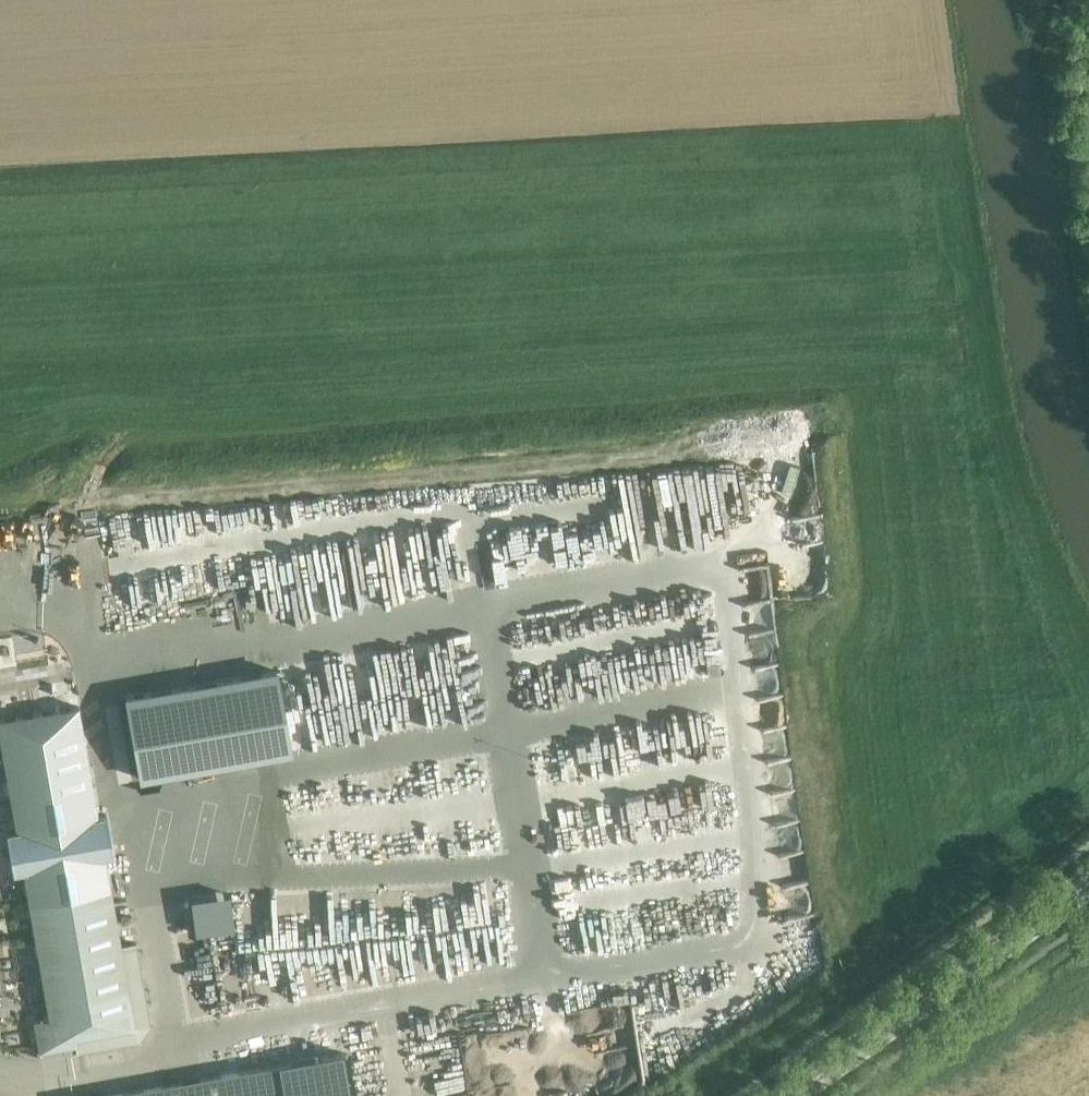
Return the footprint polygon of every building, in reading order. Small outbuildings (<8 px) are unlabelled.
[(276,670),(126,696),(140,778),(291,752),(276,670)] [(39,1052),(75,1045),(76,1052),(138,1041),(150,1023),(136,943),(120,945),(105,856),(115,854),(114,852),(104,853),(99,822),(109,821),(108,818),(98,820),(78,705),(0,719),(0,740),(16,830),(5,832),(6,835),(16,833),(23,869),(12,871),(13,873),(23,871),(49,1018),(33,1021),(39,1052)] [(342,1052),(95,1095),(350,1095),(342,1052)]
